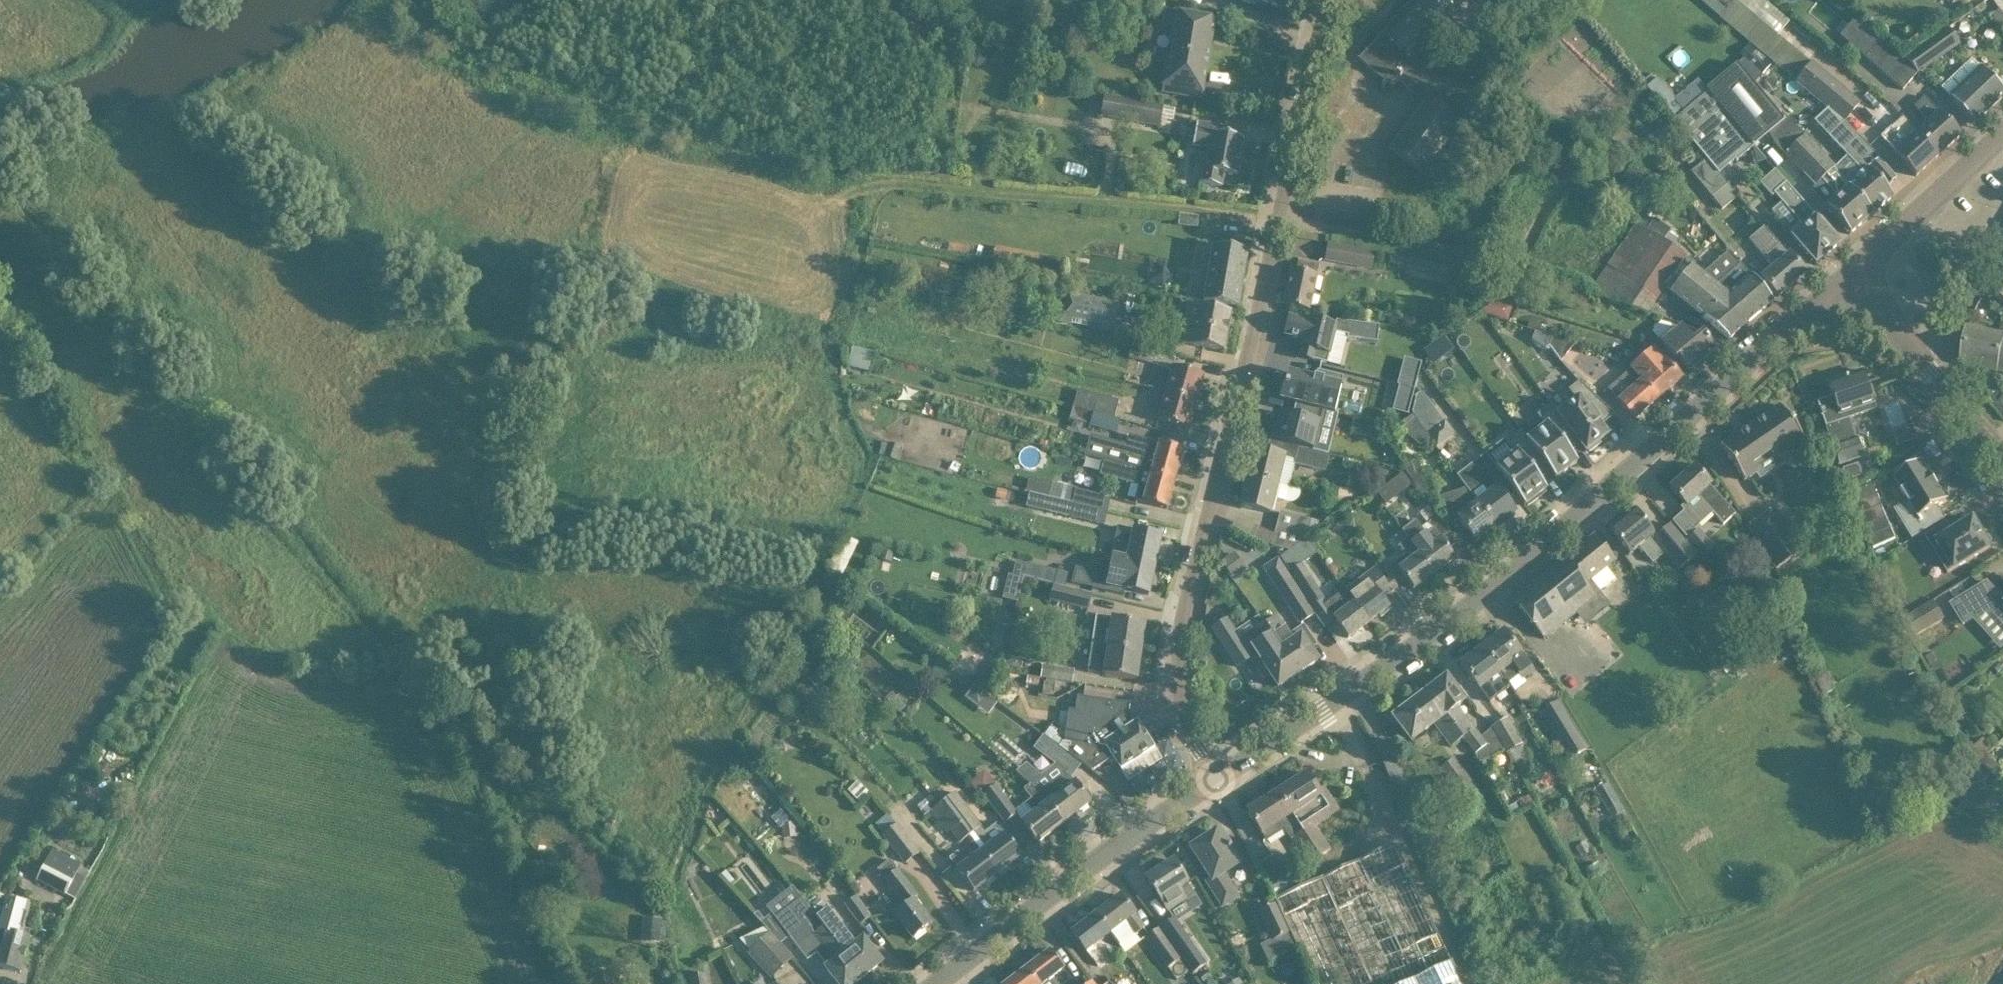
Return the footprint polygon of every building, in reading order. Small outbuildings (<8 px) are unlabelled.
[(1237,1),(1257,6),(1257,4),(1282,10),(1285,0),(1237,0),(1237,1)] [(1357,59),(1386,87),(1396,78),(1417,99),(1435,80),(1410,55),(1464,0),(1414,0),(1357,59)] [(1203,85),(1215,20),(1166,11),(1163,28),(1173,30),(1170,43),(1174,43),(1171,63),(1167,62),(1162,92),(1178,95),(1180,81),(1203,85)] [(1903,89),(1917,73),(1854,19),(1840,36),(1903,89)] [(1947,27),(1906,57),(1917,73),(1918,74),(1959,44),(1947,27)] [(1748,45),(1739,55),(1748,61),(1762,74),(1771,63),(1748,45)] [(1002,67),(1007,54),(996,49),(991,62),(1002,67)] [(979,50),(969,59),(977,69),(987,61),(979,50)] [(1720,81),(1708,92),(1753,144),(1767,134),(1783,120),(1737,65),(1729,73),(1720,81)] [(1812,65),(1796,82),(1827,109),(1828,110),(1845,124),(1860,105),(1812,65)] [(2002,96),(2002,91),(1981,68),(1950,98),(1974,124),(2002,96)] [(1657,79),(1646,88),(1659,103),(1690,137),(1707,159),(1720,174),(1736,160),(1737,162),(1753,149),(1755,147),(1753,144),(1708,92),(1698,80),(1675,100),(1657,79)] [(1116,99),(1113,118),(1160,126),(1161,119),(1163,107),(1163,106),(1116,98),(1116,99)] [(1415,98),(1383,156),(1421,177),(1453,119),(1415,98)] [(1937,157),(1960,136),(1925,98),(1914,108),(1928,123),(1916,134),(1937,157)] [(1828,110),(1815,122),(1828,136),(1829,137),(1842,152),(1846,156),(1835,167),(1833,169),(1848,185),(1848,186),(1847,186),(1872,215),(1893,197),(1886,188),(1897,179),(1884,164),(1876,154),(1845,124),(1828,110)] [(1916,177),(1937,157),(1916,134),(1902,118),(1881,138),(1916,177)] [(1237,176),(1243,139),(1223,135),(1224,127),(1197,123),(1193,145),(1209,148),(1206,169),(1202,168),(1199,183),(1222,187),(1224,174),(1237,176)] [(1786,155),(1785,155),(1803,174),(1815,186),(1822,180),(1837,198),(1826,207),(1850,235),(1872,215),(1847,186),(1848,186),(1848,185),(1833,169),(1835,167),(1831,163),(1804,136),(1786,155)] [(1706,160),(1691,172),(1712,197),(1723,210),(1739,197),(1719,175),(1720,174),(1707,159),(1706,160)] [(1633,167),(1624,174),(1633,186),(1642,179),(1633,167)] [(1816,264),(1839,244),(1774,169),(1759,183),(1772,196),(1775,194),(1801,224),(1791,233),(1793,236),(1792,237),(1816,264)] [(1128,212),(1127,232),(1206,238),(1208,218),(1128,212)] [(1715,286),(1684,261),(1688,257),(1640,223),(1590,294),(1647,314),(1666,287),(1674,294),(1673,295),(1728,340),(1748,322),(1717,284),(1715,286)] [(1778,297),(1805,274),(1765,227),(1750,240),(1774,268),(1762,278),(1778,297)] [(1238,308),(1248,252),(1213,246),(1203,302),(1238,308)] [(1349,248),(1346,264),(1371,269),(1374,252),(1349,248)] [(1717,283),(1737,264),(1724,250),(1704,270),(1717,283)] [(1983,293),(2002,306),(2002,259),(1983,293)] [(1316,276),(1318,264),(1298,260),(1296,271),(1291,270),(1284,306),(1309,312),(1317,276),(1316,276)] [(1751,276),(1741,263),(1717,284),(1748,322),(1773,302),(1760,286),(1752,276),(1751,276)] [(874,304),(877,293),(865,290),(862,301),(874,304)] [(891,302),(893,294),(884,292),(882,300),(891,302)] [(1112,332),(1118,304),(1069,294),(1063,321),(1112,332)] [(1485,297),(1479,311),(1507,321),(1513,307),(1485,297)] [(1186,311),(1181,344),(1204,348),(1224,351),(1231,311),(1211,308),(1192,304),(1190,312),(1186,311)] [(1289,317),(1285,336),(1302,340),(1301,347),(1303,347),(1300,357),(1313,360),(1315,360),(1327,363),(1340,367),(1347,339),(1362,340),(1362,341),(1377,342),(1378,326),(1336,321),(1336,324),(1335,326),(1308,319),(1307,320),(1307,321),(1289,317)] [(1961,363),(2002,373),(2002,319),(2000,334),(1967,326),(1961,363)] [(1667,335),(1659,342),(1662,346),(1675,362),(1678,359),(1689,372),(1716,350),(1702,334),(1693,342),(1681,327),(1669,337),(1667,335)] [(1535,332),(1532,340),(1547,349),(1551,347),(1561,360),(1574,344),(1535,332)] [(1444,335),(1435,342),(1445,356),(1454,349),(1444,335)] [(1132,348),(1129,357),(1172,370),(1173,366),(1174,366),(1176,359),(1132,348)] [(1634,367),(1631,370),(1642,382),(1658,399),(1681,379),(1668,364),(1655,349),(1653,350),(1648,355),(1641,352),(1634,367)] [(865,370),(869,355),(855,351),(851,366),(865,370)] [(1172,370),(1166,393),(1196,401),(1204,374),(1184,369),(1174,366),(1173,366),(1172,370)] [(1635,419),(1658,399),(1642,382),(1631,370),(1608,389),(1635,419)] [(1280,398),(1280,400),(1288,402),(1296,403),(1296,404),(1310,407),(1322,410),(1334,413),(1343,377),(1317,371),(1315,379),(1289,372),(1287,380),(1285,380),(1284,382),(1280,397),(1280,398)] [(1832,398),(1818,403),(1821,410),(1820,411),(1822,416),(1833,447),(1839,465),(1863,457),(1857,439),(1855,440),(1848,418),(1875,409),(1873,404),(1862,371),(1827,383),(1832,398)] [(1400,372),(1397,385),(1399,386),(1415,390),(1418,377),(1400,372)] [(1558,412),(1557,413),(1580,445),(1586,452),(1589,450),(1590,451),(1600,444),(1599,442),(1608,435),(1601,426),(1614,415),(1579,382),(1568,390),(1576,399),(1558,412)] [(1398,391),(1392,412),(1408,416),(1415,390),(1399,386),(1398,391)] [(1078,390),(1073,407),(1093,412),(1114,418),(1119,401),(1078,390)] [(1189,428),(1196,401),(1166,393),(1158,420),(1189,428)] [(1416,396),(1412,413),(1428,434),(1437,446),(1453,434),(1444,422),(1444,423),(1441,425),(1418,394),(1416,396)] [(947,404),(943,418),(955,422),(959,407),(947,404)] [(1270,438),(1270,440),(1299,447),(1313,451),(1328,454),(1329,455),(1331,447),(1314,443),(1319,423),(1322,410),(1310,407),(1296,404),(1295,407),(1293,416),(1281,413),(1278,425),(1275,424),(1271,439),(1270,438)] [(1526,439),(1525,440),(1550,472),(1555,479),(1577,462),(1570,453),(1580,445),(1557,413),(1558,412),(1552,404),(1537,415),(1543,423),(1545,425),(1526,439)] [(1751,425),(1721,446),(1734,465),(1744,481),(1755,474),(1758,472),(1752,464),(1773,451),(1778,458),(1780,457),(1804,440),(1792,422),(1780,405),(1751,425)] [(1919,408),(1908,412),(1911,420),(1923,413),(1923,412),(1919,408)] [(1093,413),(1090,426),(1117,434),(1120,421),(1114,419),(1114,418),(1093,413)] [(1515,453),(1495,468),(1506,481),(1524,506),(1527,504),(1528,506),(1539,498),(1538,496),(1545,491),(1546,490),(1539,480),(1550,472),(1525,440),(1526,439),(1525,437),(1521,432),(1507,442),(1506,442),(1515,453)] [(1090,435),(1085,456),(1104,461),(1104,460),(1175,479),(1183,450),(1164,445),(1160,444),(1157,454),(1149,452),(1152,442),(1129,435),(1126,445),(1090,435)] [(898,460),(902,446),(884,441),(881,455),(898,460)] [(1295,460),(1294,464),(1325,472),(1329,455),(1328,454),(1313,451),(1299,447),(1295,460)] [(1255,449),(1248,478),(1278,485),(1289,488),(1294,464),(1295,460),(1285,458),(1285,457),(1267,452),(1255,449)] [(1909,500),(1895,508),(1914,538),(1946,519),(1938,506),(1947,501),(1938,486),(1939,485),(1933,475),(1931,476),(1922,461),(1919,463),(1916,459),(1896,471),(1899,475),(1895,477),(1909,500)] [(1104,461),(1100,475),(1138,485),(1134,499),(1134,500),(1144,503),(1147,504),(1166,509),(1175,479),(1104,460),(1104,461)] [(1478,464),(1459,478),(1466,488),(1469,492),(1496,528),(1497,527),(1499,529),(1508,522),(1506,520),(1515,513),(1516,512),(1498,488),(1498,487),(1496,488),(1478,464)] [(1858,464),(1843,469),(1847,481),(1862,476),(1858,464)] [(1723,525),(1735,514),(1710,486),(1711,486),(1694,467),(1670,488),(1696,517),(1702,512),(1706,517),(1712,512),(1723,525)] [(1380,482),(1382,470),(1367,468),(1365,478),(1370,478),(1370,480),(1380,482)] [(1422,473),(1419,468),(1408,476),(1424,499),(1436,491),(1423,472),(1422,473)] [(1402,473),(1393,480),(1402,493),(1412,485),(1402,473)] [(1290,488),(1278,485),(1248,478),(1241,506),(1271,514),(1275,498),(1286,501),(1290,488)] [(1107,511),(1110,497),(1076,489),(1076,488),(1053,482),(1049,497),(1107,511)] [(997,489),(995,498),(1000,499),(1006,500),(1008,492),(997,489)] [(1450,494),(1435,499),(1452,523),(1458,519),(1464,527),(1476,543),(1496,528),(1469,492),(1458,500),(1455,497),(1453,498),(1450,494)] [(1104,525),(1107,511),(1049,497),(1046,511),(1104,525)] [(1654,537),(1653,536),(1655,534),(1635,509),(1610,529),(1630,554),(1640,545),(1654,563),(1668,552),(1681,570),(1697,558),(1670,525),(1654,537)] [(1777,568),(1801,552),(1772,509),(1748,526),(1777,568)] [(1274,534),(1271,546),(1289,550),(1292,549),(1307,537),(1311,520),(1280,512),(1274,534)] [(1416,520),(1402,530),(1408,538),(1434,574),(1455,558),(1448,548),(1456,542),(1444,526),(1437,516),(1428,523),(1432,530),(1426,534),(1416,520)] [(1948,522),(1925,536),(1948,573),(1991,547),(1990,545),(1992,541),(1987,532),(1982,533),(1974,520),(1954,532),(1948,522)] [(1155,566),(1161,536),(1118,527),(1112,557),(1155,566)] [(1701,557),(1714,546),(1700,529),(1687,540),(1701,557)] [(1595,536),(1514,601),(1517,604),(1526,616),(1544,638),(1601,593),(1598,590),(1611,580),(1614,578),(1606,568),(1616,561),(1608,551),(1595,536)] [(1413,589),(1434,574),(1408,538),(1398,546),(1405,555),(1384,570),(1397,587),(1406,580),(1413,589)] [(1289,550),(1280,557),(1289,571),(1298,585),(1311,605),(1310,606),(1310,607),(1325,627),(1335,620),(1348,638),(1369,623),(1345,591),(1344,590),(1326,604),(1322,599),(1324,597),(1310,577),(1301,563),(1292,549),(1289,550)] [(1235,554),(1222,564),(1232,576),(1244,567),(1235,554)] [(1075,568),(1072,583),(1121,594),(1122,589),(1129,591),(1149,595),(1155,566),(1112,557),(1108,575),(1075,568)] [(1031,564),(1018,576),(1023,577),(1040,581),(1053,584),(1053,585),(1065,588),(1068,573),(1056,570),(1031,564)] [(1381,618),(1389,612),(1387,609),(1390,607),(1382,598),(1392,590),(1375,568),(1345,591),(1369,623),(1379,615),(1381,618)] [(1951,604),(1964,624),(1973,618),(1992,607),(2002,619),(1999,622),(2002,627),(2002,595),(2001,596),(1988,582),(1951,604)] [(1053,585),(1049,600),(1087,609),(1091,594),(1065,588),(1053,585)] [(1298,585),(1282,595),(1301,624),(1314,615),(1309,606),(1310,606),(1311,605),(1298,585)] [(1933,600),(1901,620),(1912,637),(1943,617),(1933,600)] [(847,627),(856,617),(845,608),(837,618),(847,627)] [(1112,619),(1096,616),(1092,644),(1140,652),(1144,623),(1112,618),(1112,619)] [(1277,616),(1265,624),(1298,674),(1318,661),(1310,648),(1315,645),(1303,627),(1290,636),(1277,616)] [(1255,634),(1241,642),(1251,658),(1250,659),(1263,680),(1270,675),(1278,687),(1298,674),(1265,624),(1253,632),(1255,634)] [(1234,632),(1221,641),(1238,667),(1250,659),(1251,658),(1241,642),(1234,632)] [(1491,637),(1481,645),(1483,648),(1482,648),(1506,680),(1518,671),(1523,678),(1532,671),(1521,656),(1522,656),(1504,632),(1502,633),(1493,640),(1491,637)] [(1025,655),(1027,640),(1016,639),(1014,654),(1025,655)] [(1136,680),(1140,652),(1092,644),(1088,672),(1105,675),(1104,676),(1136,680)] [(1482,648),(1461,665),(1479,688),(1490,703),(1511,687),(1506,680),(1482,648)] [(824,657),(815,665),(816,666),(822,674),(832,666),(824,657)] [(961,657),(958,670),(975,674),(978,661),(961,657)] [(991,663),(977,682),(985,688),(992,678),(994,680),(1001,671),(999,668),(991,663)] [(1073,682),(1074,670),(1042,665),(1041,677),(1073,682)] [(815,669),(806,676),(817,689),(826,682),(815,669)] [(1038,686),(1039,678),(1027,676),(1026,684),(1038,686)] [(1476,753),(1487,746),(1457,706),(1465,701),(1446,676),(1428,690),(1464,737),(1476,753)] [(1054,695),(1055,684),(1044,682),(1042,693),(1054,695)] [(976,688),(969,697),(975,702),(981,701),(985,695),(976,688)] [(1464,737),(1428,690),(1407,705),(1404,701),(1385,716),(1394,728),(1398,725),(1411,741),(1434,724),(1451,747),(1464,737)] [(899,714),(906,707),(892,692),(885,699),(899,714)] [(1071,740),(1069,754),(1081,763),(1082,764),(1092,771),(1113,758),(1121,770),(1128,781),(1162,759),(1155,748),(1150,740),(1143,729),(1137,720),(1134,723),(1128,714),(1124,714),(1125,703),(1077,696),(1075,712),(1080,713),(1076,741),(1071,740)] [(1570,760),(1586,750),(1557,702),(1541,711),(1570,760)] [(1530,761),(1521,745),(1522,745),(1507,719),(1492,727),(1508,753),(1509,752),(1518,768),(1530,761)] [(1051,726),(1044,736),(1047,738),(1060,747),(1064,743),(1056,737),(1057,735),(1055,733),(1057,730),(1051,726)] [(1040,747),(1038,750),(1057,763),(1058,765),(1072,775),(1081,763),(1069,754),(1060,747),(1047,738),(1040,747)] [(1454,760),(1441,770),(1458,793),(1460,792),(1472,783),(1454,760)] [(1030,784),(1034,788),(1062,825),(1090,803),(1089,801),(1091,800),(1091,796),(1087,791),(1084,790),(1081,792),(1075,783),(1074,783),(1072,779),(1064,774),(1054,768),(1031,784),(1030,784)] [(984,774),(970,785),(977,794),(983,795),(1005,824),(1018,814),(1015,810),(996,785),(994,786),(984,774)] [(1318,792),(1307,774),(1277,792),(1308,839),(1319,857),(1330,850),(1315,827),(1338,812),(1323,788),(1318,792)] [(859,802),(869,793),(858,781),(848,790),(859,802)] [(1024,822),(1022,823),(1025,827),(1038,843),(1062,825),(1034,788),(1030,784),(1029,784),(1024,788),(1031,797),(1025,802),(1035,814),(1024,822)] [(1607,810),(1619,804),(1607,784),(1596,790),(1607,810)] [(1308,839),(1277,792),(1247,811),(1266,840),(1284,828),(1296,846),(1308,864),(1319,857),(1308,839)] [(954,793),(943,803),(969,837),(977,830),(981,828),(972,816),(954,793)] [(1535,803),(1531,795),(1521,800),(1525,808),(1535,803)] [(943,803),(931,812),(948,834),(951,832),(961,843),(969,837),(943,803)] [(783,808),(771,819),(780,829),(781,828),(783,839),(784,838),(791,837),(797,836),(798,836),(796,823),(783,808)] [(905,863),(918,853),(888,814),(875,824),(905,863)] [(969,837),(981,852),(998,873),(1021,855),(1009,839),(1005,834),(1003,836),(995,825),(985,833),(981,828),(977,830),(969,837)] [(1193,847),(1191,848),(1211,879),(1207,881),(1218,898),(1224,907),(1240,897),(1226,875),(1240,865),(1233,855),(1235,853),(1231,848),(1221,833),(1218,835),(1216,832),(1213,834),(1212,832),(1203,838),(1204,840),(1200,842),(1193,847)] [(1395,846),(1287,892),(1281,881),(1270,889),(1282,917),(1315,983),(1461,983),(1404,864),(1403,864),(1395,846)] [(53,850),(37,880),(76,900),(90,872),(80,867),(82,865),(53,850)] [(958,852),(949,859),(958,870),(962,876),(974,892),(998,873),(981,852),(966,863),(958,852)] [(1270,889),(1281,881),(1286,877),(1273,856),(1260,865),(1274,886),(1270,888),(1270,889)] [(913,939),(932,924),(914,900),(918,896),(889,860),(876,870),(903,905),(893,913),(913,939)] [(1148,877),(1147,878),(1158,895),(1161,900),(1161,899),(1167,909),(1184,898),(1188,904),(1197,898),(1187,883),(1188,883),(1184,877),(1173,861),(1158,871),(1155,869),(1148,874),(1148,877)] [(1121,895),(1096,914),(1111,934),(1119,945),(1134,933),(1136,935),(1146,928),(1133,911),(1121,895)] [(860,925),(871,917),(856,896),(845,904),(860,925)] [(21,973),(21,972),(30,937),(29,937),(31,932),(33,932),(33,931),(25,928),(31,905),(30,904),(30,905),(23,903),(4,899),(4,898),(3,898),(0,910),(0,933),(2,933),(0,942),(0,967),(21,973)] [(797,947),(807,960),(816,953),(826,966),(824,967),(832,977),(837,983),(855,983),(863,978),(823,927),(816,917),(815,916),(804,902),(801,898),(775,918),(772,914),(771,914),(764,920),(760,923),(765,928),(769,933),(776,940),(786,932),(790,937),(797,947)] [(819,899),(811,905),(816,913),(825,906),(819,899)] [(1272,941),(1288,933),(1274,905),(1258,912),(1272,941)] [(828,909),(816,917),(823,927),(863,978),(882,963),(870,947),(863,938),(855,944),(828,909)] [(1096,914),(1072,933),(1084,949),(1097,965),(1106,958),(1121,947),(1119,945),(1111,934),(1096,914)] [(1173,919),(1160,927),(1176,949),(1193,973),(1210,961),(1193,937),(1190,939),(1178,921),(1175,917),(1173,919)] [(1177,980),(1189,971),(1158,928),(1146,937),(1177,980)] [(750,951),(749,952),(771,977),(792,958),(780,945),(776,940),(769,933),(750,951)] [(1045,948),(1036,955),(1038,958),(1025,968),(1037,983),(1057,983),(1053,979),(1065,970),(1050,950),(1048,951),(1045,948)] [(1025,968),(1004,983),(1037,983),(1025,968)] [(616,973),(589,977),(590,983),(618,983),(616,973)] [(690,983),(708,983),(706,973),(689,976),(690,983)]
